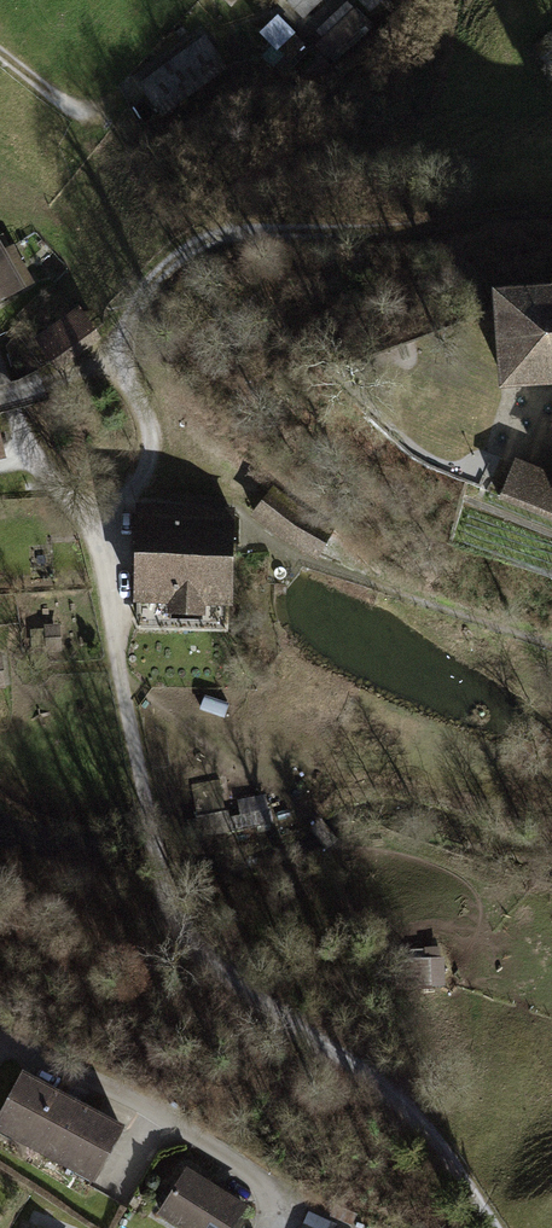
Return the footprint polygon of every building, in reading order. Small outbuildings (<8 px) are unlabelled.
[(289,2),(302,16),(318,0),(291,0),(289,2)] [(311,45),(327,61),(369,20),(349,0),(347,0),(316,31),(321,36),(311,45)] [(383,0),(359,0),(373,14),(385,2),(383,0)] [(288,31),(277,20),(264,33),(275,44),(288,31)] [(202,36),(139,83),(159,110),(222,63),(202,36)] [(535,49),(550,68),(551,67),(551,36),(535,49)] [(26,286),(0,241),(0,300),(26,286)] [(48,250),(34,262),(54,285),(68,272),(48,250)] [(493,311),(498,385),(551,382),(551,279),(491,283),(493,311)] [(34,337),(57,370),(102,338),(79,305),(34,337)] [(535,464),(515,456),(513,462),(499,496),(551,518),(551,470),(535,464)] [(303,514),(272,491),(254,513),(287,538),(318,556),(332,530),(303,514)] [(237,504),(137,500),(134,599),(168,600),(168,610),(171,610),(170,618),(203,619),(204,612),(206,612),(207,602),(233,603),(237,504)] [(60,623),(44,624),(46,652),(62,650),(60,623)] [(266,812),(227,819),(229,829),(268,822),(266,812)] [(418,957),(419,985),(445,984),(444,956),(441,956),(441,946),(424,946),(425,957),(418,957)] [(9,999),(0,992),(0,1012),(9,999)] [(9,1066),(0,1084),(0,1131),(92,1179),(121,1124),(9,1066)] [(183,1168),(153,1215),(174,1227),(233,1227),(246,1207),(183,1168)]
